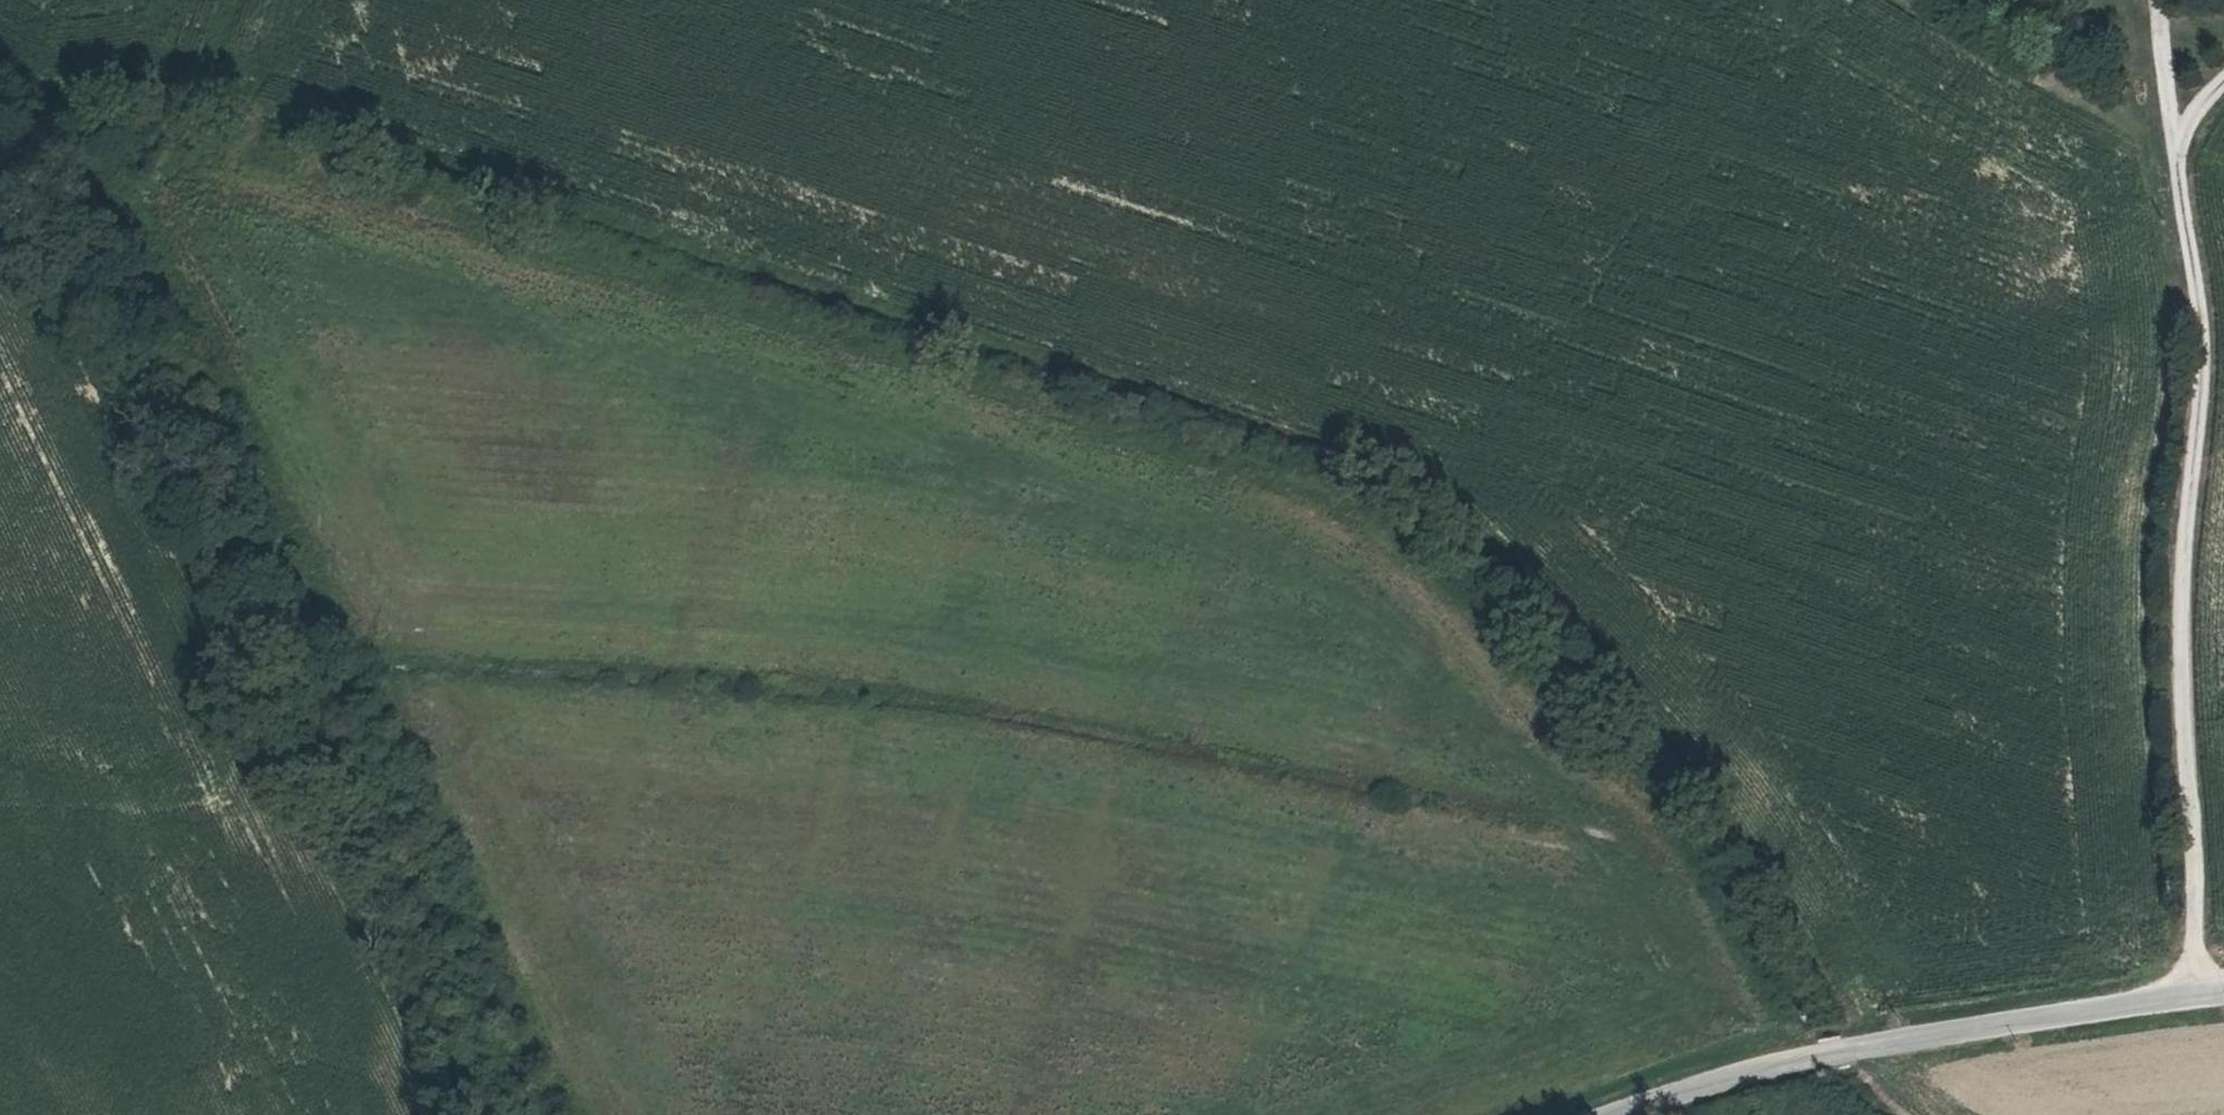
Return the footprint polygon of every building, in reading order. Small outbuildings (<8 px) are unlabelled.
[(1815,994),(1803,996),(1805,1006),(1817,1004),(1815,994)]
